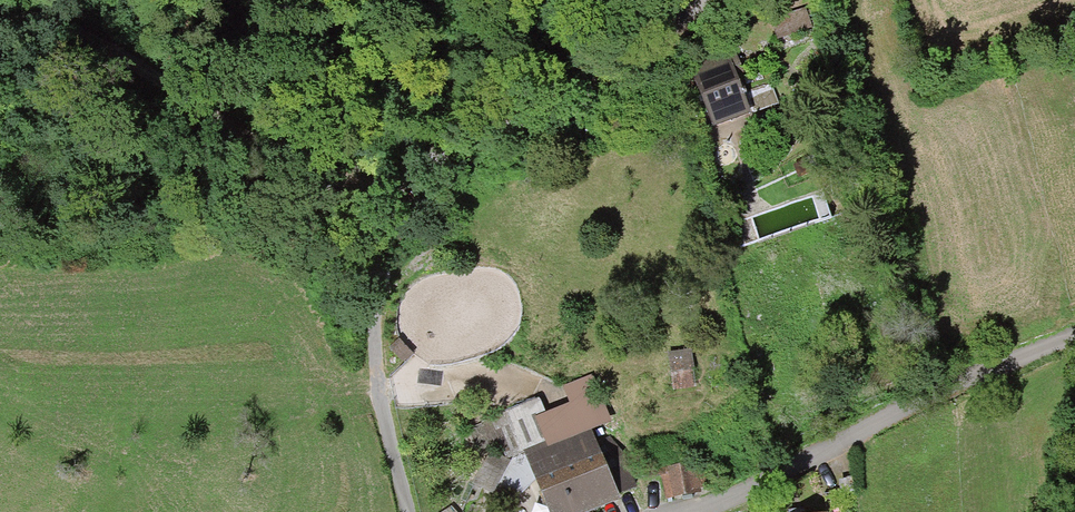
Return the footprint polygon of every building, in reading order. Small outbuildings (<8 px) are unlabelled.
[(713,128),(779,104),(764,64),(745,71),(736,47),(690,65),(696,81),(713,128)] [(670,387),(697,386),(695,352),(669,353),(670,387)] [(618,498),(616,494),(633,487),(613,436),(601,441),(595,427),(614,420),(596,375),(570,386),(577,402),(546,414),(540,398),(495,416),(511,457),(526,451),(543,496),(550,511),(584,511),(618,498)] [(664,498),(710,488),(704,461),(658,471),(664,498)]
